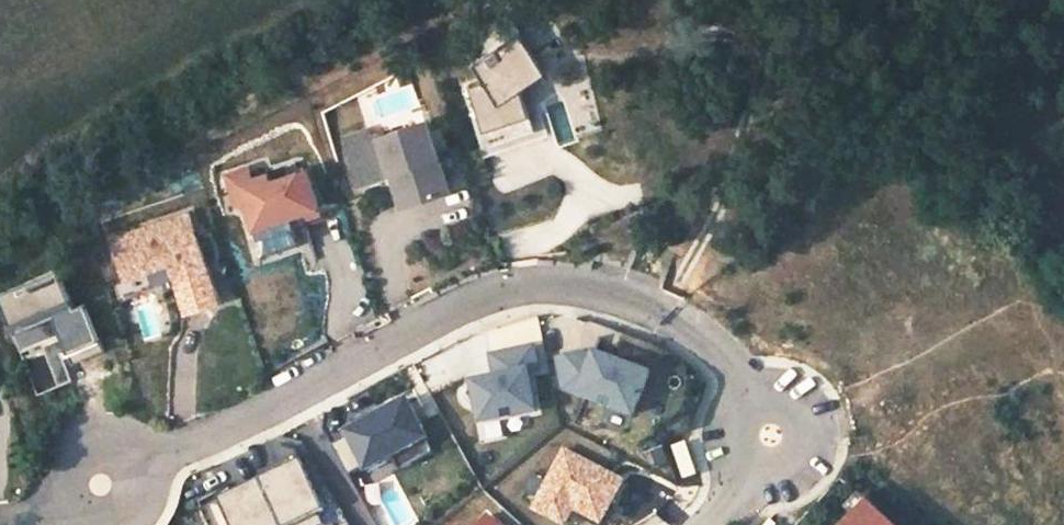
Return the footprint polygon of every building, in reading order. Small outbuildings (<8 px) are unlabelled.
[(482,151),(541,135),(528,86),(544,82),(536,50),(460,70),(482,151)] [(364,191),(395,180),(406,213),(461,194),(433,114),(348,143),(364,191)] [(238,211),(251,206),(262,236),(330,212),(313,165),(254,186),(247,165),(224,173),(238,211)] [(103,237),(119,291),(175,274),(178,283),(214,272),(196,210),(103,237)] [(75,380),(67,359),(99,347),(71,271),(0,296),(0,301),(34,395),(75,380)] [(540,346),(491,355),(495,377),(475,380),(487,441),(509,437),(507,425),(553,416),(540,346)] [(558,393),(646,421),(661,376),(573,347),(558,393)] [(420,399),(426,421),(439,417),(432,395),(420,399)] [(352,423),(366,469),(435,449),(421,403),(352,423)] [(351,439),(340,445),(357,477),(369,471),(351,439)] [(635,482),(567,447),(549,481),(532,473),(515,505),(554,524),(578,524),(583,515),(602,524),(613,524),(635,482)] [(218,524),(337,524),(309,459),(208,501),(218,524)] [(872,512),(859,524),(886,524),(872,512)]
